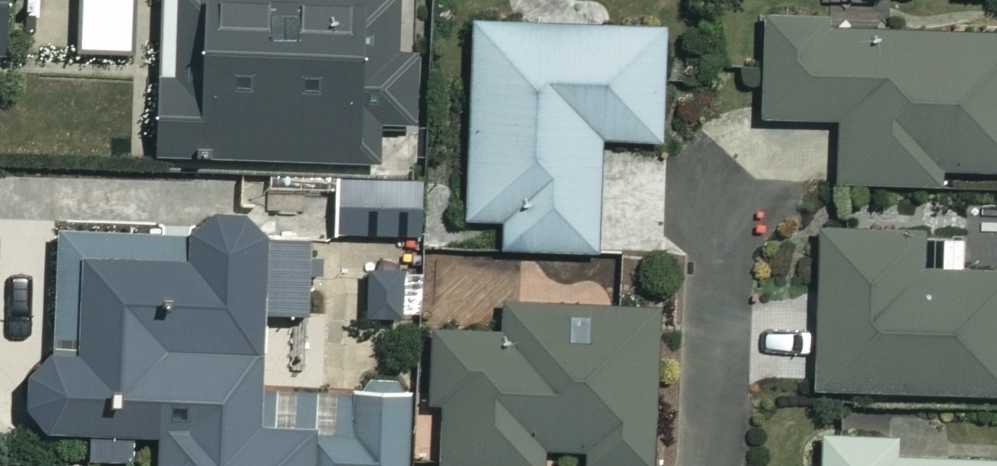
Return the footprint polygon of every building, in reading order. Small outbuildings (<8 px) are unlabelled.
[(78,52),(126,51),(124,0),(76,0),(78,52)] [(163,76),(150,75),(147,156),(403,165),(408,55),(388,55),(390,0),(166,0),(163,76)] [(758,19),(759,120),(835,119),(836,181),(931,180),(931,172),(996,171),(996,30),(827,32),(827,18),(758,19)] [(658,29),(468,26),(465,218),(500,219),(499,249),(592,250),(594,138),(656,139),(658,29)] [(416,182),(348,183),(349,236),(417,235),(416,182)] [(22,360),(21,433),(150,434),(150,465),(402,465),(403,397),(249,395),(250,314),(304,315),(305,235),(254,234),(239,217),(222,211),(200,216),(184,234),(50,232),(48,361),(22,360)] [(814,231),(809,389),(996,395),(996,271),(915,268),(916,234),(814,231)] [(504,307),(504,328),(426,327),(424,401),(436,401),(435,465),(529,465),(529,463),(647,465),(649,310),(504,307)] [(820,436),(819,465),(996,465),(996,461),(894,459),(894,438),(820,436)]
